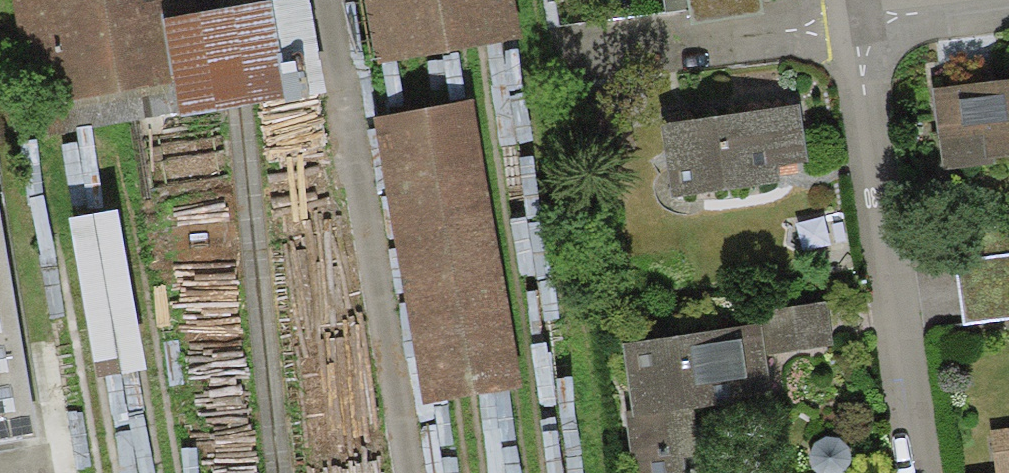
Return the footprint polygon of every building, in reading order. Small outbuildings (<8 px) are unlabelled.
[(29,108),(173,84),(161,18),(196,12),(194,0),(11,0),(29,108)] [(161,18),(173,84),(179,121),(327,96),(310,0),(265,0),(196,12),(161,18)] [(371,63),(518,39),(512,0),(360,0),(371,63)] [(761,0),(689,0),(692,24),(763,14),(761,0)] [(932,89),(943,171),(995,164),(995,159),(1008,157),(1008,79),(932,89)] [(473,100),(373,117),(423,405),(524,387),(473,100)] [(801,105),(662,122),(671,196),(781,183),(779,165),(808,162),(801,105)] [(37,437),(0,221),(0,444),(37,437)] [(1008,255),(1008,223),(951,232),(955,263),(1008,255)] [(955,263),(964,325),(1008,319),(1008,255),(955,263)] [(755,312),(757,324),(761,324),(765,354),(834,344),(828,302),(755,312)] [(622,343),(631,410),(623,412),(632,472),(715,472),(706,412),(772,402),(765,354),(761,324),(757,324),(622,343)] [(995,472),(1008,472),(1008,428),(989,431),(995,472)]
